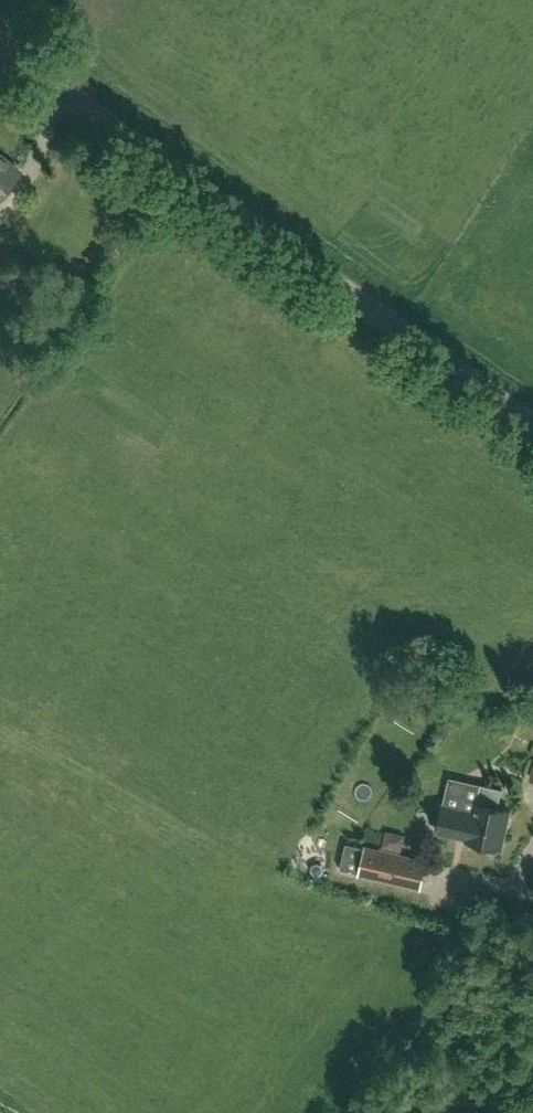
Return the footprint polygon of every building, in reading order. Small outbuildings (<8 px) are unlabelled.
[(19,171),(0,156),(0,195),(19,171)] [(517,691),(532,698),(532,656),(517,691)] [(501,849),(506,826),(510,826),(512,817),(508,815),(509,811),(498,808),(502,790),(481,785),(476,803),(475,803),(472,813),(465,811),(442,806),(436,832),(466,839),(466,841),(486,845),(485,848),(486,850),(496,852),(498,851),(499,848),(501,849)] [(380,848),(399,852),(403,836),(384,832),(380,848)] [(365,848),(360,874),(419,888),(425,862),(365,848)]
